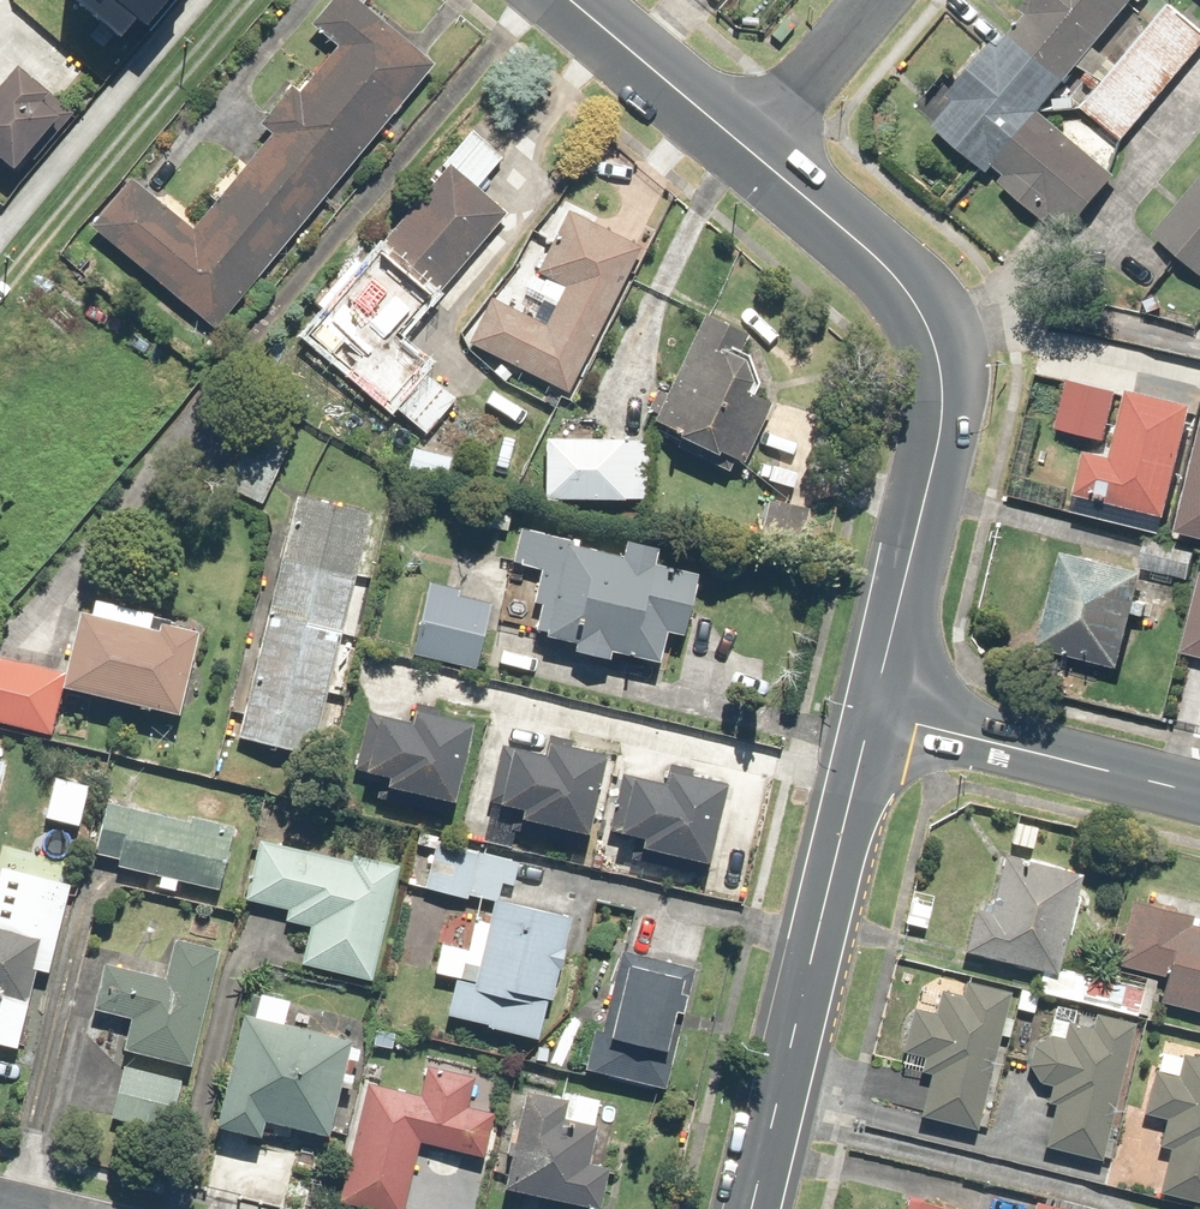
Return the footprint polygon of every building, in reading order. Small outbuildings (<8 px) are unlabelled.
[(134,38),(150,20),(161,30),(187,0),(91,0),(134,38)] [(341,40),(315,72),(309,67),(266,120),(277,129),(201,222),(140,172),(96,225),(223,328),(441,62),(365,0),(339,0),(320,23),(341,40)] [(1031,1),(1038,8),(1004,47),(997,40),(954,90),(966,100),(944,125),(1053,218),(1058,211),(1076,227),(1124,172),(1049,108),(1142,0),(1031,0),(1031,1)] [(1173,3),(1085,106),(1126,140),(1199,53),(1199,25),(1173,3)] [(17,163),(46,130),(56,138),(82,108),(24,58),(0,86),(0,148),(17,163)] [(319,299),(328,307),(308,330),(430,434),(462,397),(425,365),(433,355),(406,332),(510,210),(481,185),(507,155),(476,129),(447,163),(449,165),(366,262),(357,254),(319,299)] [(1162,231),(1199,264),(1199,187),(1162,231)] [(570,388),(640,238),(555,198),(536,237),(547,243),(522,297),(500,287),(473,343),(570,388)] [(740,472),(775,398),(759,352),(693,320),(650,409),(665,417),(657,433),(740,472)] [(1111,441),(1124,386),(1074,374),(1061,429),(1111,441)] [(1193,402),(1134,392),(1123,454),(1093,449),(1086,495),(1175,510),(1193,402)] [(549,494),(654,495),(655,438),(550,436),(549,494)] [(454,454),(415,447),(412,465),(451,472),(454,454)] [(1187,524),(1199,527),(1199,466),(1187,524)] [(354,660),(360,637),(344,633),(374,509),(300,492),(243,731),(317,748),(339,656),(354,660)] [(807,504),(769,501),(767,527),(805,530),(807,504)] [(622,645),(664,656),(672,624),(691,629),(706,570),(662,559),(666,542),(635,533),(630,551),(526,524),(516,560),(546,567),(537,600),(547,602),(541,627),(581,638),(578,649),(618,659),(622,645)] [(1199,543),(1154,534),(1147,568),(1192,577),(1199,543)] [(1152,573),(1073,553),(1050,642),(1129,662),(1152,573)] [(480,667),(496,602),(460,593),(462,587),(436,581),(419,651),(480,667)] [(159,620),(162,608),(103,595),(100,608),(87,605),(70,682),(187,707),(203,630),(159,620)] [(1191,647),(1199,649),(1199,606),(1191,647)] [(56,728),(66,665),(0,654),(0,719),(56,728)] [(422,717),(384,712),(376,765),(393,768),(391,783),(466,794),(479,711),(425,702),(422,717)] [(554,752),(517,746),(509,799),(531,802),(529,814),(597,824),(610,745),(556,737),(554,752)] [(721,855),(733,775),(677,766),(675,779),(641,773),(633,827),(653,830),(650,845),(721,855)] [(184,876),(223,885),(236,829),(111,800),(98,855),(162,870),(159,883),(181,889),(184,876)] [(375,973),(402,864),(358,853),(356,861),(265,839),(251,896),(292,906),(289,919),(314,925),(307,956),(375,973)] [(437,842),(428,887),(499,902),(503,879),(517,882),(521,860),(437,842)] [(1087,968),(1061,961),(1087,866),(1008,845),(991,907),(980,904),(969,944),(1044,964),(1038,987),(1079,998),(1087,968)] [(52,879),(0,863),(0,1041),(16,1046),(41,964),(54,968),(64,935),(52,879)] [(478,924),(451,917),(438,970),(460,976),(451,1011),(547,1035),(577,913),(504,896),(498,920),(480,916),(478,924)] [(1192,929),(1195,913),(1132,902),(1120,968),(1165,976),(1161,1001),(1199,1008),(1199,930),(1192,929)] [(223,946),(179,935),(169,975),(115,961),(104,1005),(137,1013),(129,1047),(193,1063),(223,946)] [(699,968),(626,946),(591,1059),(665,1081),(699,968)] [(968,993),(947,989),(942,1010),(919,1006),(910,1046),(928,1050),(924,1070),(940,1073),(931,1114),(985,1126),(1013,993),(970,984),(968,993)] [(294,996),(256,988),(226,1121),(270,1131),(273,1116),(337,1131),(359,1034),(289,1018),(294,996)] [(1112,1157),(1138,1019),(1077,1008),(1075,1018),(1060,1016),(1057,1033),(1054,1032),(1039,1042),(1035,1062),(1045,1080),(1058,1082),(1047,1145),(1112,1157)] [(1171,1113),(1165,1143),(1174,1145),(1164,1192),(1199,1199),(1199,1056),(1191,1054),(1187,1074),(1160,1069),(1152,1109),(1171,1113)] [(479,1075),(429,1063),(422,1094),(371,1082),(345,1192),(411,1207),(427,1136),(491,1151),(500,1112),(472,1106),(479,1075)] [(187,1077),(124,1066),(115,1116),(178,1127),(187,1077)] [(600,1116),(567,1109),(570,1094),(533,1086),(512,1184),(604,1203),(612,1163),(591,1158),(600,1116)] [(986,1208),(913,1194),(911,1208),(986,1208)] [(1044,1197),(1041,1208),(1089,1208),(1044,1197)]
